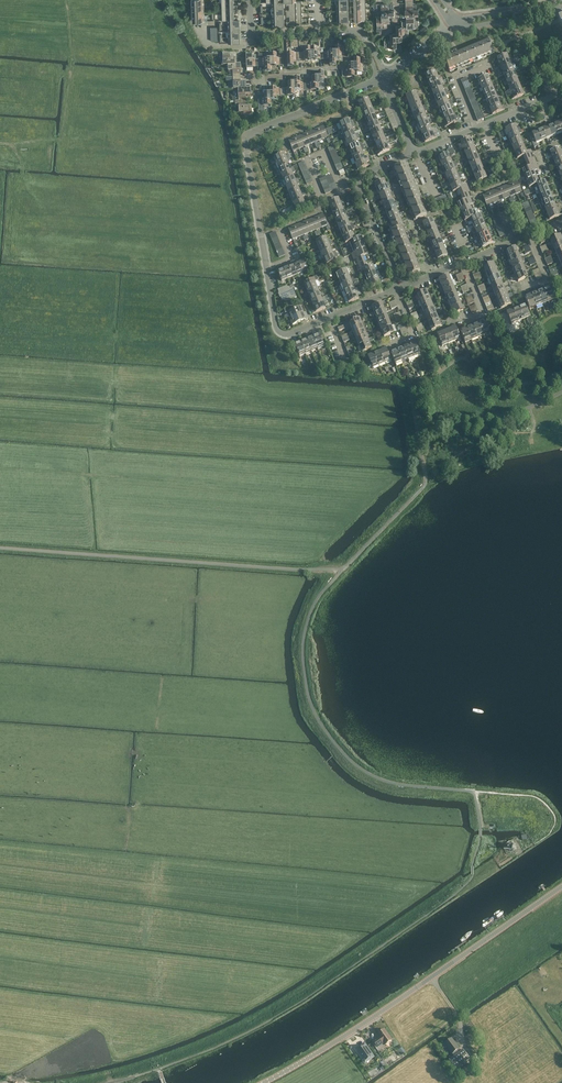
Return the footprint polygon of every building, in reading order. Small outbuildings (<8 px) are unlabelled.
[(406,9),(405,9),(405,15),(406,15),(413,14),(413,15),(416,15),(418,15),(418,14),(418,8),(417,8),(417,4),(413,4),(413,2),(406,3),(406,9)] [(388,3),(381,4),(381,16),(390,15),(390,16),(394,15),(394,9),(388,9),(388,3)] [(406,21),(402,21),(402,26),(402,27),(408,27),(414,27),(414,20),(416,20),(416,15),(413,15),(413,14),(406,15),(406,21)] [(381,16),(377,16),(377,28),(382,28),(384,28),(384,22),(390,22),(390,16),(390,15),(381,16)] [(396,26),(396,33),(396,39),(397,39),(403,39),(402,33),(408,33),(408,27),(402,27),(402,26),(396,26)] [(390,34),(390,36),(390,39),(384,39),(384,47),(397,46),(397,39),(396,39),(396,33),(390,34)] [(444,58),(450,72),(450,70),(458,67),(461,66),(462,67),(466,65),(465,64),(493,52),(488,40),(484,41),(460,51),(458,52),(456,49),(453,50),(455,53),(444,58)] [(335,47),(335,52),(336,52),(336,60),(342,60),(342,54),(348,54),(348,47),(335,47)] [(305,53),(299,53),(300,61),(305,60),(305,61),(312,61),(311,48),(305,48),(305,53)] [(317,48),(311,48),(312,61),(318,61),(318,60),(324,60),(324,52),(318,52),(317,48)] [(335,52),(324,52),(324,60),(330,59),(330,65),(336,65),(336,60),(336,52),(335,52)] [(223,53),(223,65),(228,65),(236,65),(236,64),(236,58),(231,59),(230,53),(223,53)] [(299,53),(287,54),(287,67),(294,66),(294,61),(300,61),(299,53)] [(277,54),(270,54),(270,59),(271,59),(271,66),(271,72),(271,67),(277,67),(277,66),(283,66),(283,56),(280,56),(280,59),(277,59),(277,54)] [(509,60),(507,54),(494,59),(495,62),(498,61),(500,64),(509,60)] [(259,67),(259,59),(253,60),(253,55),(246,55),(247,68),(253,68),(253,67),(259,67)] [(271,59),(259,59),(259,67),(265,67),(265,72),(271,72),(271,66),(271,59)] [(354,60),(354,64),(354,72),(367,72),(366,65),(360,65),(360,59),(354,60)] [(509,60),(500,64),(501,67),(498,69),(499,71),(512,66),(509,60)] [(228,65),(228,71),(233,71),(233,77),(241,77),(240,71),(241,71),(241,64),(236,64),(236,65),(228,65)] [(348,70),(342,70),(342,74),(342,78),(355,77),(354,72),(354,64),(348,65),(348,70)] [(512,66),(499,71),(500,74),(503,73),(504,76),(514,72),(512,66)] [(438,69),(425,74),(428,80),(438,76),(436,73),(439,72),(438,69)] [(324,72),(318,72),(318,77),(318,85),(319,85),(331,85),(330,78),(324,78),(324,72)] [(503,80),(504,83),(517,77),(514,72),(504,76),(506,79),(503,80)] [(438,76),(428,80),(430,86),(443,81),(442,78),(439,79),(438,76)] [(476,84),(477,87),(490,81),(488,76),(478,80),(479,83),(476,84)] [(241,82),(241,77),(233,77),(226,77),(226,81),(233,80),(234,89),(235,89),(238,89),(246,89),(247,88),(246,82),(241,82)] [(312,83),(306,83),(306,91),(319,90),(319,85),(318,85),(318,77),(312,77),(312,83)] [(517,77),(504,83),(505,85),(508,84),(509,87),(519,83),(517,77)] [(300,78),(294,78),(294,80),(294,83),(294,91),(295,91),(306,91),(306,83),(300,83),(300,78)] [(443,81),(430,86),(433,92),(442,88),(441,85),(444,83),(443,81)] [(490,81),(477,87),(479,89),(482,88),(483,92),(493,87),(490,81)] [(288,89),(282,89),(283,96),(295,96),(295,91),(294,91),(294,83),(288,83),(288,89)] [(510,90),(505,93),(506,95),(508,94),(521,89),(519,83),(509,87),(510,90)] [(481,96),(482,98),(495,93),(493,87),(483,92),(484,95),(481,96)] [(238,89),(239,101),(246,101),(246,95),(251,95),(251,88),(247,88),(246,89),(238,89)] [(270,88),(270,93),(271,101),(277,101),(277,96),(283,96),(282,89),(276,89),(276,88),(270,88)] [(442,88),(433,92),(435,98),(448,92),(447,90),(444,91),(442,88)] [(508,94),(506,95),(507,98),(513,96),(514,99),(524,95),(521,89),(508,94)] [(416,92),(406,96),(408,102),(421,97),(420,94),(417,95),(416,92)] [(448,92),(435,98),(437,104),(447,99),(446,96),(449,95),(448,92)] [(271,101),(270,93),(264,93),(264,99),(258,99),(259,110),(265,110),(265,108),(271,108),(271,101)] [(495,93),(482,98),(483,101),(486,100),(488,103),(498,99),(495,93)] [(421,97),(408,102),(411,108),(421,104),(419,100),(422,99),(421,97)] [(368,98),(355,103),(356,106),(359,105),(361,108),(371,104),(368,98)] [(447,99),(437,104),(440,109),(453,104),(452,101),(449,102),(447,99)] [(486,107),(487,110),(500,105),(498,99),(488,103),(489,106),(486,107)] [(246,101),(239,101),(235,101),(235,107),(239,107),(239,113),(244,113),(244,116),(252,115),(252,106),(246,106),(246,101)] [(359,112),(360,115),(373,110),(371,104),(361,108),(362,111),(359,112)] [(421,104),(411,108),(413,114),(426,108),(425,105),(422,107),(421,104)] [(454,106),(453,104),(440,109),(442,115),(452,111),(451,108),(454,106)] [(500,105),(487,110),(488,113),(491,111),(492,115),(502,111),(500,105)] [(426,108),(413,114),(416,119),(425,115),(424,112),(427,111),(426,108)] [(373,110),(360,115),(361,118),(364,116),(365,120),(375,115),(373,110)] [(452,111),(442,115),(445,121),(457,116),(456,113),(453,114),(452,111)] [(364,124),(365,127),(378,121),(375,115),(365,120),(367,123),(364,124)] [(425,115),(416,119),(418,125),(431,120),(430,117),(427,118),(425,115)] [(457,116),(445,121),(447,127),(457,123),(456,119),(458,118),(457,116)] [(431,120),(418,125),(420,131),(430,127),(429,123),(434,121),(433,119),(431,120)] [(553,124),(557,134),(561,132),(557,119),(555,120),(556,123),(553,124)] [(339,124),(341,130),(354,124),(353,122),(350,123),(349,120),(339,124)] [(378,121),(365,127),(366,129),(369,128),(370,131),(380,127),(378,121)] [(546,127),(543,128),(547,138),(552,136),(547,123),(544,124),(546,127)] [(548,123),(547,123),(552,136),(557,134),(553,124),(550,126),(548,123)] [(354,124),(341,130),(344,135),(354,131),(352,128),(355,127),(354,124)] [(505,129),(508,135),(521,130),(520,127),(517,128),(515,125),(505,129)] [(324,126),(318,128),(322,139),(328,137),(324,126)] [(369,136),(370,138),(383,133),(380,127),(370,131),(372,134),(369,136)] [(430,127),(420,131),(423,137),(438,130),(437,128),(431,130),(430,127)] [(538,127),(536,128),(541,141),(547,138),(543,128),(539,130),(538,127)] [(318,128),(312,131),(316,141),(322,139),(318,128)] [(535,132),(532,133),(536,143),(541,141),(536,128),(534,129),(535,132)] [(438,130),(423,137),(425,142),(435,138),(434,135),(439,133),(438,130)] [(521,130),(508,135),(510,141),(520,137),(519,134),(522,132),(521,130)] [(312,131),(306,133),(311,144),(316,141),(312,131)] [(354,131),(344,135),(346,141),(359,136),(358,133),(355,134),(354,131)] [(306,133),(300,135),(305,146),(311,144),(306,133)] [(383,133),(370,138),(371,141),(374,139),(375,143),(385,139),(383,133)] [(532,133),(529,134),(534,147),(538,146),(536,143),(532,133)] [(300,135),(294,138),(299,149),(305,146),(300,135)] [(359,136),(346,141),(348,147),(358,143),(357,140),(360,138),(359,136)] [(458,146),(460,148),(472,143),(470,137),(460,141),(461,144),(458,146)] [(520,137),(510,141),(513,147),(525,141),(524,139),(521,140),(520,137)] [(294,138),(289,140),(293,151),(299,149),(294,138)] [(373,147),(374,150),(387,144),(385,139),(375,143),(376,146),(373,147)] [(525,141),(513,147),(515,153),(525,148),(524,145),(527,144),(525,141)] [(358,143),(348,147),(351,153),(364,147),(363,145),(360,146),(358,143)] [(472,143),(460,148),(461,151),(464,150),(465,153),(475,149),(472,143)] [(387,144),(374,150),(376,152),(379,151),(380,154),(390,150),(387,144)] [(364,147),(351,153),(353,158),(363,154),(362,151),(365,150),(364,147)] [(547,153),(548,155),(551,154),(553,157),(561,154),(561,152),(560,147),(547,153)] [(447,150),(448,153),(438,157),(441,163),(451,159),(449,156),(455,153),(453,148),(447,150)] [(525,148),(515,153),(517,158),(523,156),(532,152),(531,150),(526,152),(525,148)] [(463,157),(464,160),(477,155),(475,149),(465,153),(466,156),(463,157)] [(523,156),(526,162),(535,158),(532,152),(523,156)] [(285,153),(274,157),(277,163),(290,158),(289,155),(286,156),(285,153)] [(363,154),(353,158),(356,164),(369,159),(367,156),(364,157),(363,154)] [(552,164),(561,160),(561,154),(553,157),(554,161),(551,162),(552,164)] [(477,155),(464,160),(465,163),(468,161),(470,165),(480,160),(477,155)] [(290,158),(277,163),(279,169),(290,164),(289,161),(291,160),(290,158)] [(535,158),(526,162),(528,168),(537,164),(535,158)] [(369,159),(356,164),(358,170),(368,166),(367,163),(370,162),(369,159)] [(451,159),(441,163),(443,169),(456,163),(455,161),(452,162),(451,159)] [(468,169),(469,172),(482,166),(480,160),(470,165),(471,168),(468,169)] [(552,164),(553,167),(556,166),(557,169),(561,167),(561,160),(552,164)] [(407,163),(393,168),(393,169),(395,169),(401,184),(402,188),(401,188),(401,189),(403,192),(403,193),(404,192),(416,220),(428,215),(427,212),(417,187),(416,184),(419,183),(418,180),(415,181),(407,163)] [(456,163),(443,169),(446,175),(455,170),(454,167),(457,166),(456,163)] [(279,169),(276,170),(278,176),(281,175),(294,169),(297,168),(296,165),(291,167),(290,164),(279,169)] [(482,166),(469,172),(470,174),(473,173),(475,176),(484,172),(482,166)] [(294,169),(281,175),(284,180),(295,176),(293,173),(295,172),(294,169)] [(455,170),(446,175),(448,180),(461,175),(460,172),(457,174),(455,170)] [(528,174),(525,176),(527,181),(539,177),(537,171),(528,174)] [(484,172),(475,176),(476,179),(473,181),(474,183),(487,178),(484,172)] [(461,175),(448,180),(450,186),(460,182),(459,179),(462,178),(461,175)] [(284,180),(281,182),(283,187),(286,186),(299,181),(298,178),(296,179),(295,176),(284,180)] [(539,177),(527,181),(529,187),(541,183),(541,182),(539,177)] [(384,179),(374,183),(377,189),(389,184),(389,182),(386,183),(384,179)] [(517,180),(512,183),(516,194),(522,191),(517,180)] [(299,181),(286,186),(289,192),(299,187),(298,184),(300,183),(299,181)] [(541,183),(529,187),(531,190),(536,187),(538,191),(548,187),(545,181),(541,182),(541,183)] [(462,186),(460,182),(450,186),(453,192),(459,190),(459,189),(467,186),(467,184),(462,186)] [(512,183),(506,185),(510,196),(516,194),(512,183)] [(389,184),(377,189),(379,194),(389,190),(387,187),(390,186),(389,184)] [(506,185),(500,188),(504,199),(510,196),(506,185)] [(459,189),(459,190),(461,195),(470,192),(467,186),(459,189)] [(299,187),(289,192),(291,198),(304,192),(303,190),(301,191),(299,187)] [(536,195),(537,198),(550,192),(548,187),(538,191),(539,194),(536,195)] [(500,188),(494,190),(499,201),(504,199),(500,188)] [(389,190),(379,194),(381,199),(394,194),(393,192),(390,193),(389,190)] [(494,190),(488,193),(493,203),(499,201),(494,190)] [(304,192),(291,198),(293,203),(304,199),(303,196),(305,195),(304,192)] [(470,192),(461,195),(463,201),(472,197),(472,198),(470,192)] [(550,192),(537,198),(538,200),(541,199),(542,202),(552,198),(550,192)] [(482,195),(487,206),(493,203),(488,193),(482,195)] [(394,194),(381,199),(383,204),(393,200),(392,197),(395,196),(394,194)] [(329,202),(331,208),(344,203),(343,200),(340,202),(338,198),(329,202)] [(541,207),(542,209),(555,204),(552,198),(542,202),(544,205),(541,207)] [(293,208),(289,210),(290,212),(294,210),(296,209),(309,204),(308,201),(305,202),(304,199),(293,204),(291,204),(293,208)] [(393,200),(383,204),(385,210),(398,204),(397,202),(394,204),(393,200)] [(464,207),(460,209),(462,215),(474,210),(471,202),(463,205),(464,207)] [(344,203),(331,208),(333,214),(343,210),(342,207),(345,205),(344,203)] [(398,204),(385,210),(387,215),(397,211),(396,208),(399,206),(398,204)] [(555,204),(542,209),(543,212),(546,211),(547,214),(557,210),(555,204)] [(474,210),(462,215),(465,221),(466,223),(469,222),(468,220),(477,216),(479,215),(477,209),(474,210)] [(343,210),(333,214),(336,220),(349,214),(352,213),(351,211),(345,213),(343,210)] [(546,218),(547,221),(560,216),(557,210),(547,214),(549,217),(546,218)] [(397,211),(387,215),(390,220),(402,215),(402,213),(398,214),(397,211)] [(323,214),(317,216),(322,227),(328,225),(323,214)] [(349,214),(336,220),(338,226),(348,221),(347,218),(350,217),(349,214)] [(468,220),(469,222),(472,221),(473,224),(483,220),(480,214),(479,215),(477,216),(468,220)] [(402,215),(390,220),(392,225),(401,221),(400,218),(403,217),(402,215)] [(317,216),(312,219),(316,230),(322,227),(317,216)] [(420,230),(422,229),(435,224),(432,218),(423,222),(424,226),(419,228),(420,230)] [(312,219),(306,221),(310,232),(316,230),(312,219)] [(471,228),(472,231),(485,226),(483,220),(473,224),(474,227),(471,228)] [(306,221),(300,224),(304,234),(310,232),(306,221)] [(348,221),(338,226),(341,231),(354,226),(352,223),(349,225),(348,221)] [(392,225),(394,230),(402,227),(407,225),(406,223),(403,224),(401,221),(392,225)] [(300,224),(294,226),(299,237),(304,234),(300,224)] [(435,224),(422,229),(423,231),(426,230),(427,233),(437,229),(435,224)] [(389,232),(390,233),(394,244),(408,276),(422,270),(410,243),(410,242),(409,240),(412,239),(411,236),(408,237),(407,234),(404,228),(407,226),(407,225),(402,227),(394,230),(389,232)] [(299,237),(294,226),(288,228),(293,239),(299,237)] [(354,226),(341,231),(343,237),(353,233),(352,230),(355,229),(354,226)] [(485,226),(472,231),(473,233),(476,232),(478,236),(488,232),(485,226)] [(425,238),(426,240),(439,234),(437,229),(427,233),(428,236),(425,238)] [(476,240),(477,243),(490,237),(488,232),(478,236),(479,239),(476,240)] [(353,233),(343,237),(345,243),(349,242),(349,241),(358,238),(357,235),(354,236),(353,233)] [(349,241),(349,242),(352,247),(364,242),(360,234),(357,235),(358,238),(349,241)] [(439,234),(426,240),(427,242),(430,240),(431,243),(441,239),(439,234)] [(553,246),(561,242),(561,238),(560,235),(554,237),(554,238),(551,239),(553,246)] [(326,237),(316,241),(319,247),(332,242),(330,239),(327,241),(326,237)] [(490,237),(477,243),(478,245),(481,244),(483,247),(493,243),(495,242),(494,240),(492,241),(490,237)] [(433,247),(427,249),(428,251),(430,250),(443,245),(441,239),(431,243),(433,247)] [(332,242),(319,247),(321,253),(331,249),(330,246),(333,245),(332,242)] [(352,247),(354,253),(366,248),(364,242),(352,247)] [(553,246),(556,251),(561,249),(561,242),(553,246)] [(443,245),(430,250),(431,252),(434,251),(436,254),(445,250),(443,245)] [(507,254),(508,257),(518,253),(516,246),(512,248),(512,249),(501,253),(502,256),(507,254)] [(351,254),(354,260),(368,254),(366,248),(354,253),(352,254),(351,254)] [(331,249),(321,253),(323,259),(336,254),(335,251),(332,252),(331,249)] [(445,250),(436,254),(437,257),(434,258),(435,261),(448,255),(445,250)] [(508,257),(504,259),(505,261),(509,259),(511,263),(521,259),(518,253),(508,257)] [(336,254),(323,259),(326,265),(336,261),(334,257),(337,256),(336,254)] [(368,254),(354,260),(356,266),(365,262),(363,256),(368,254)] [(302,261),(299,262),(303,272),(308,270),(303,257),(301,258),(302,261)] [(521,259),(511,263),(513,269),(523,265),(521,259)] [(294,261),(292,262),(298,274),(303,272),(299,262),(296,264),(294,261)] [(292,265),(289,267),(293,277),(298,274),(292,262),(290,262),(292,265)] [(365,262),(356,266),(358,272),(367,268),(365,262)] [(488,266),(484,267),(486,273),(496,269),(494,262),(487,265),(488,266)] [(367,268),(358,272),(359,274),(363,272),(365,276),(376,271),(375,271),(378,270),(376,264),(373,266),(373,265),(367,268)] [(284,265),(282,266),(287,279),(293,277),(289,267),(285,268),(284,265)] [(510,277),(525,270),(523,265),(513,269),(515,274),(510,277)] [(287,279),(282,266),(280,267),(281,270),(278,271),(282,281),(287,279)] [(349,268),(337,274),(339,280),(350,275),(349,272),(351,271),(349,268)] [(496,269),(486,273),(489,279),(499,275),(496,269)] [(525,270),(510,277),(511,280),(517,278),(518,281),(524,279),(524,278),(528,276),(525,270)] [(366,279),(364,280),(365,282),(378,277),(376,272),(376,271),(365,276),(366,279)] [(441,285),(451,281),(448,274),(445,276),(434,281),(435,283),(440,281),(441,285)] [(350,275),(339,280),(341,285),(354,280),(353,277),(351,278),(350,275)] [(499,275),(489,279),(491,285),(501,281),(499,275)] [(378,277),(365,282),(366,285),(367,284),(368,288),(380,283),(380,282),(383,281),(381,276),(378,277)] [(319,280),(318,277),(304,283),(305,286),(314,282),(319,280)] [(341,285),(340,286),(342,292),(344,291),(355,286),(354,283),(358,282),(357,279),(354,280),(341,285)] [(441,285),(436,287),(437,289),(442,287),(444,291),(454,287),(451,281),(441,285)] [(501,281),(491,285),(493,290),(503,286),(508,284),(507,282),(502,284),(501,281)] [(304,291),(304,293),(317,288),(314,282),(305,286),(307,289),(304,291)] [(279,289),(278,289),(279,293),(278,293),(280,298),(281,297),(282,300),(284,299),(284,301),(285,300),(286,302),(289,301),(293,300),(293,299),(297,297),(293,288),(289,289),(287,285),(279,289)] [(355,286),(344,291),(346,297),(359,292),(358,289),(356,290),(355,286)] [(503,286),(493,290),(496,296),(506,292),(510,290),(510,288),(505,290),(503,286)] [(546,286),(542,288),(543,290),(548,302),(555,299),(549,288),(547,289),(546,286)] [(454,287),(444,291),(446,296),(456,292),(454,287)] [(317,288),(304,293),(305,295),(308,293),(310,296),(319,293),(317,288)] [(540,289),(536,290),(537,293),(542,304),(548,302),(543,290),(541,291),(540,289)] [(417,295),(419,301),(429,297),(426,290),(420,293),(417,295)] [(530,293),(531,295),(531,296),(536,307),(542,304),(537,293),(535,294),(534,291),(530,293)] [(359,292),(346,297),(349,303),(360,298),(358,295),(360,294),(359,292)] [(446,296),(442,298),(443,301),(447,299),(448,302),(458,298),(456,292),(446,296)] [(506,292),(496,296),(498,302),(508,298),(513,296),(512,293),(507,295),(506,292)] [(308,301),(309,303),(321,298),(319,293),(310,296),(311,300),(308,301)] [(524,295),(526,301),(530,310),(536,307),(531,296),(531,295),(529,296),(528,294),(524,295)] [(321,298),(309,303),(309,305),(312,304),(314,307),(323,303),(327,301),(325,296),(321,298)] [(429,297),(419,301),(421,307),(432,302),(429,297)] [(458,298),(448,302),(451,308),(461,304),(458,298)] [(490,298),(484,301),(485,304),(486,307),(492,304),(490,298)] [(508,298),(498,302),(501,309),(505,307),(504,306),(511,304),(508,298)] [(378,304),(367,309),(368,311),(373,309),(374,313),(384,308),(381,302),(378,303),(378,304)] [(432,302),(421,307),(424,312),(434,308),(432,302)] [(312,311),(313,313),(325,308),(323,303),(314,307),(315,310),(312,311)] [(461,304),(451,308),(453,315),(460,312),(460,311),(463,310),(461,304)] [(525,304),(519,307),(524,319),(527,318),(528,319),(527,319),(529,325),(533,323),(525,304)] [(285,313),(288,312),(290,317),(295,315),(295,316),(303,313),(301,306),(295,309),(294,305),(284,309),(285,313)] [(519,307),(513,309),(518,321),(524,319),(519,307)] [(374,313),(369,315),(370,317),(375,315),(376,318),(377,318),(387,314),(384,308),(374,313)] [(434,308),(424,312),(426,318),(436,314),(441,312),(440,310),(435,312),(434,308)] [(518,321),(513,309),(507,312),(512,324),(518,321)] [(295,315),(290,317),(293,325),(306,319),(303,313),(295,316),(295,315)] [(376,318),(379,324),(389,320),(387,314),(377,318),(376,318)] [(436,314),(426,318),(429,324),(439,320),(443,318),(442,316),(438,318),(436,314)] [(350,322),(352,328),(362,324),(362,325),(364,324),(363,321),(361,322),(359,318),(353,320),(353,321),(350,322)] [(379,324),(381,330),(391,326),(389,320),(379,324)] [(439,320),(429,324),(431,331),(435,329),(435,328),(446,324),(445,321),(440,323),(439,320)] [(478,321),(479,324),(482,332),(484,335),(490,333),(487,327),(485,321),(482,322),(481,320),(478,321)] [(471,324),(472,326),(477,338),(484,335),(482,332),(479,324),(476,325),(475,322),(471,324)] [(362,324),(352,328),(354,334),(364,330),(365,330),(366,330),(365,327),(364,328),(362,325),(362,324)] [(465,326),(466,329),(471,341),(477,338),(472,326),(470,327),(469,325),(465,326)] [(381,330),(384,337),(390,334),(390,333),(393,332),(394,332),(391,326),(381,330)] [(456,326),(450,329),(455,341),(461,338),(458,332),(456,326)] [(459,329),(465,342),(465,343),(471,341),(466,329),(464,330),(463,327),(459,329)] [(450,329),(443,331),(448,343),(455,341),(450,329)] [(364,330),(354,334),(357,340),(367,336),(369,335),(368,333),(366,334),(365,330),(364,330)] [(448,343),(443,331),(437,334),(442,346),(448,343)] [(313,337),(318,348),(324,346),(319,335),(317,336),(316,334),(312,335),(313,337)] [(307,340),(312,351),(318,348),(313,337),(311,338),(310,336),(306,338),(307,340)] [(367,336),(357,340),(359,346),(369,342),(374,340),(373,338),(368,339),(367,336)] [(300,340),(301,342),(306,354),(312,351),(307,340),(305,341),(304,338),(300,340)] [(294,343),(295,345),(299,356),(306,354),(301,342),(298,344),(297,341),(294,343)] [(408,343),(409,345),(414,357),(420,355),(418,349),(417,348),(415,343),(413,344),(412,341),(408,343)] [(369,342),(359,346),(362,352),(366,351),(365,350),(376,346),(375,343),(371,345),(369,342)] [(402,346),(403,348),(408,360),(414,357),(409,345),(407,346),(406,344),(402,346)] [(396,348),(397,351),(402,362),(408,360),(403,348),(401,349),(400,347),(396,348)] [(386,348),(380,351),(385,363),(391,360),(386,348)] [(397,351),(395,352),(393,349),(390,351),(396,365),(402,362),(397,351)] [(380,351),(374,353),(379,365),(385,363),(380,351)] [(368,356),(366,357),(369,365),(371,364),(373,368),(379,365),(374,353),(368,356)] [(539,969),(544,975),(544,977),(544,978),(544,976),(545,975),(547,975),(545,975),(540,968),(541,966),(540,966),(540,968),(539,968),(539,969),(537,968),(539,969)] [(377,1039),(373,1042),(377,1047),(383,1043),(385,1045),(392,1040),(384,1029),(377,1034),(380,1038),(378,1039),(377,1039)] [(454,1055),(449,1059),(456,1069),(469,1059),(459,1045),(457,1047),(456,1046),(457,1046),(451,1038),(445,1043),(454,1055)] [(374,1057),(364,1043),(355,1050),(358,1053),(357,1054),(365,1065),(371,1061),(370,1060),(374,1057)]
